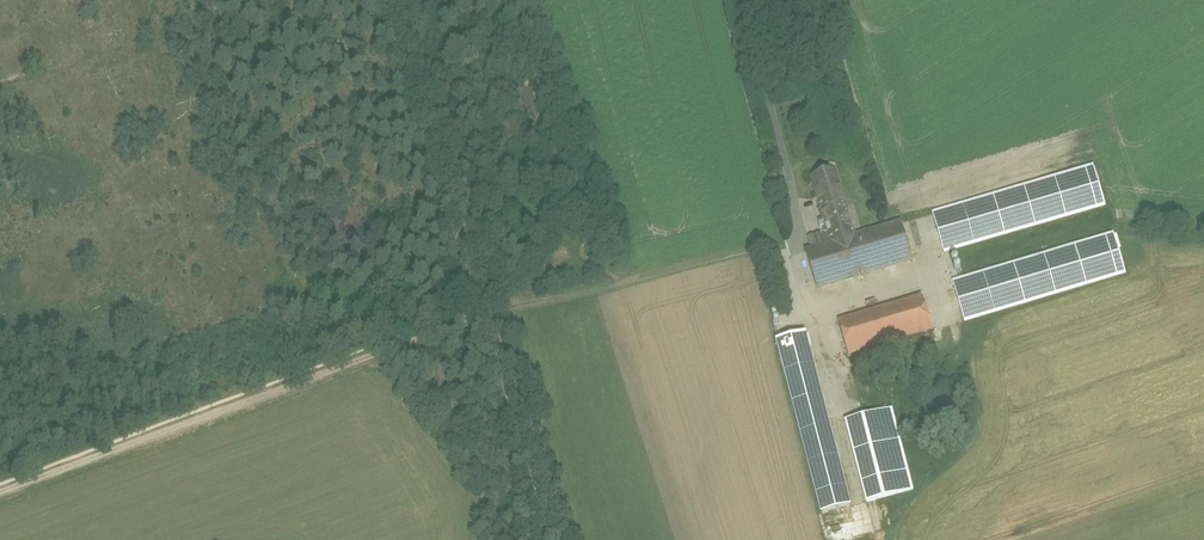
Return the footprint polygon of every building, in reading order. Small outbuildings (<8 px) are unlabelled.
[(1088,159),(933,210),(948,254),(1103,203),(1088,159)] [(814,284),(817,283),(915,252),(905,220),(860,234),(837,163),(811,171),(833,241),(803,251),(814,284)] [(956,278),(970,323),(1129,274),(1115,229),(956,278)] [(936,326),(925,290),(836,318),(847,353),(936,326)] [(851,503),(805,331),(774,339),(820,511),(851,503)] [(893,413),(852,424),(871,498),(912,488),(893,413)]
